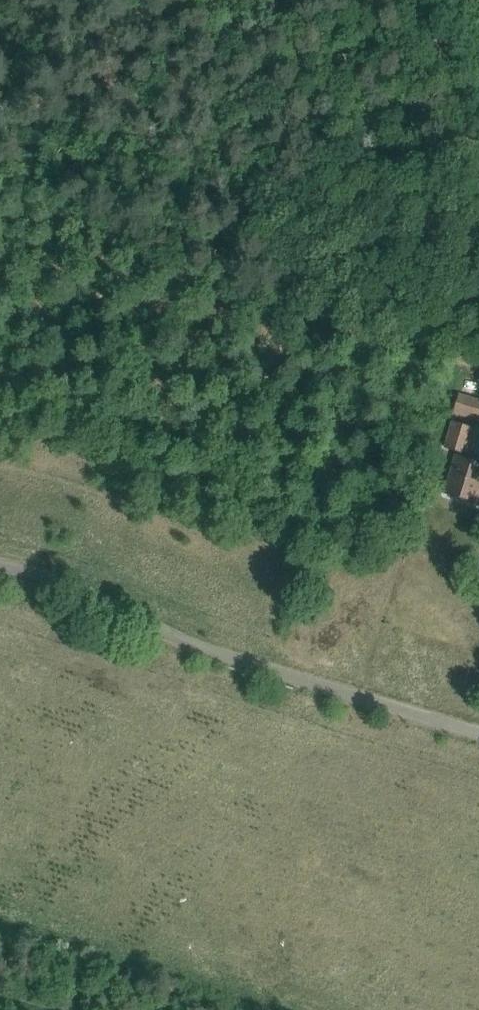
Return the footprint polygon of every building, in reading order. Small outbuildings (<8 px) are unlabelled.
[(478,420),(478,401),(460,395),(454,413),(478,420)] [(456,456),(444,492),(477,503),(478,497),(478,463),(464,459),(465,454),(466,454),(474,429),(453,422),(445,448),(459,452),(457,457),(456,456)]
